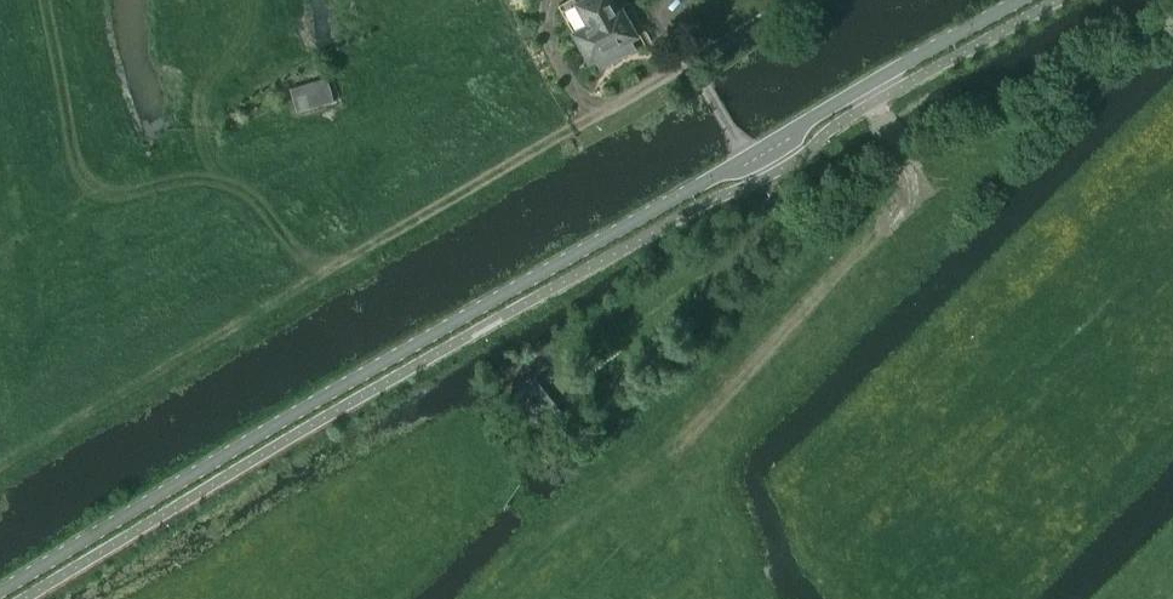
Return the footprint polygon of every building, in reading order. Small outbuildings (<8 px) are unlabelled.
[(561,4),(590,62),(597,58),(601,67),(636,50),(631,40),(638,36),(621,4),(618,6),(615,0),(569,0),(561,4)] [(290,89),(297,114),(334,103),(327,78),(290,89)] [(546,431),(565,416),(535,378),(516,393),(546,431)]
